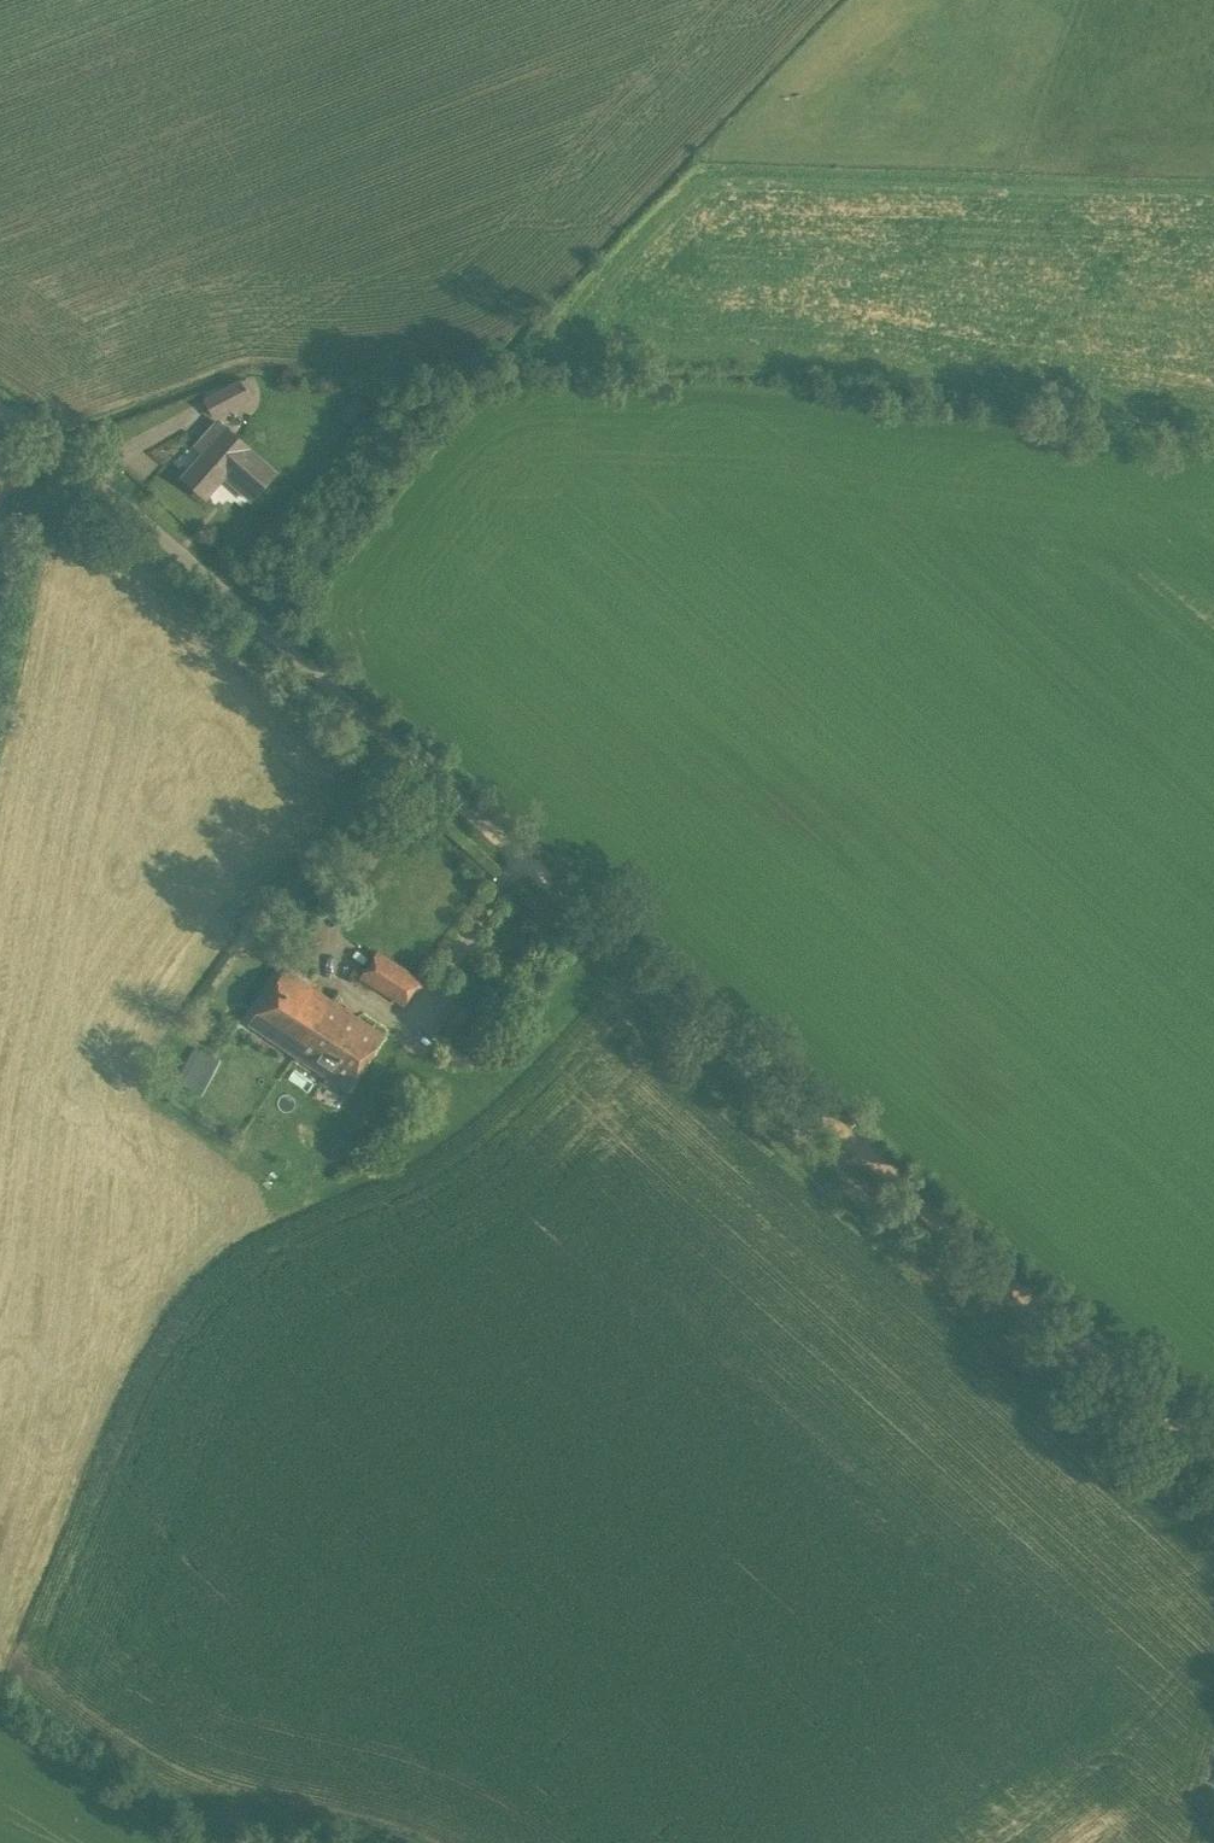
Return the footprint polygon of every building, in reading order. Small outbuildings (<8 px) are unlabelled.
[(246,376),(203,399),(213,417),(251,398),(250,397),(255,394),(246,376)] [(276,472),(218,420),(195,444),(204,452),(183,476),(206,497),(224,478),(251,500),(276,472)] [(403,1006),(422,978),(378,948),(359,977),(403,1006)] [(348,1089),(384,1034),(285,968),(248,1024),(348,1089)] [(192,1045),(175,1080),(199,1092),(217,1058),(192,1045)]
